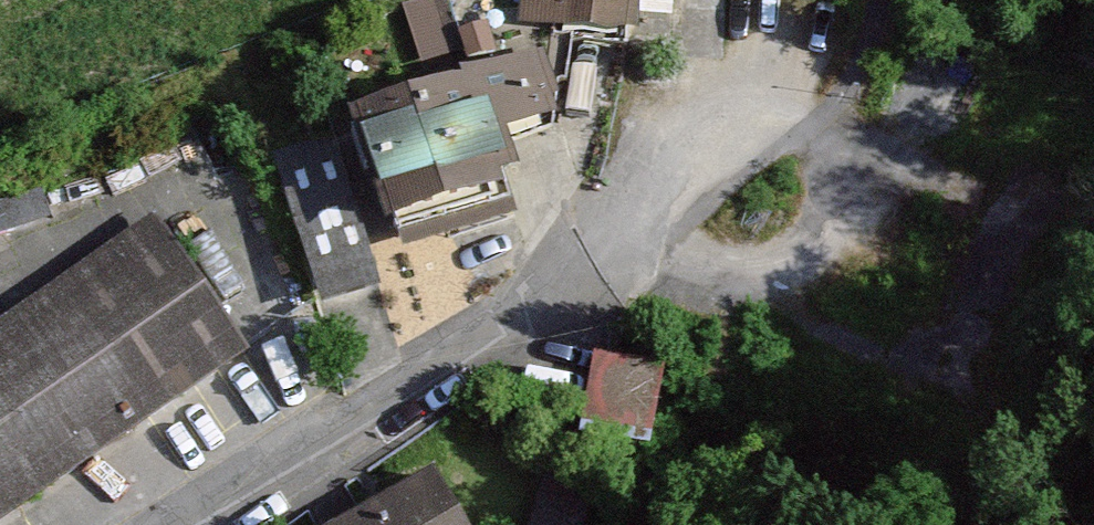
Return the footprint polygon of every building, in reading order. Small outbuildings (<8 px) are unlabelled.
[(453,114),(475,107),(472,97),(560,72),(570,111),(576,53),(581,0),(484,0),(412,19),(435,93),(446,90),(453,114)] [(576,53),(644,58),(650,0),(581,0),(576,53)] [(380,190),(401,262),(536,223),(518,164),(567,150),(570,111),(560,72),(472,97),(475,107),(453,114),(351,143),(366,195),(380,190)] [(340,151),(282,169),(330,324),(388,307),(340,151)] [(165,231),(0,345),(0,524),(39,524),(263,371),(165,231)] [(599,398),(592,448),(633,454),(640,404),(599,398)] [(446,487),(378,524),(468,524),(446,487)] [(557,491),(547,524),(592,524),(599,505),(557,491)]
